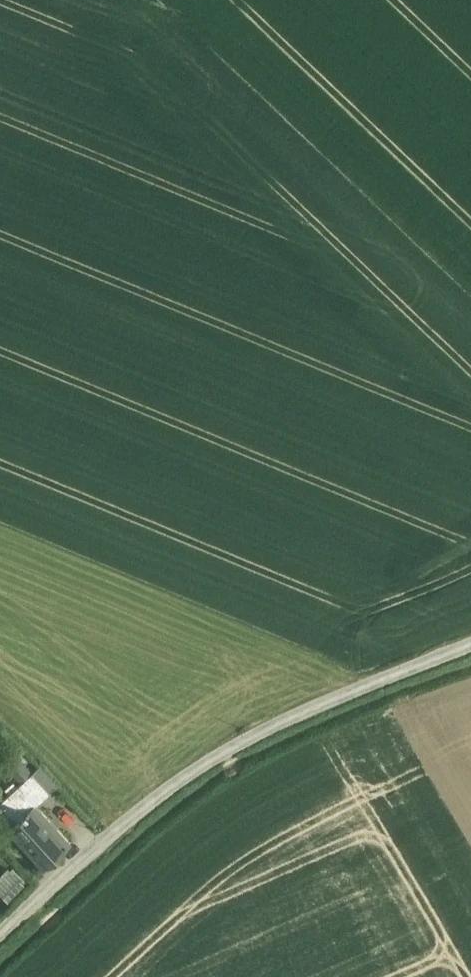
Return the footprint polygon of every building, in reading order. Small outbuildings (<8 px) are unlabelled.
[(38,810),(12,834),(44,870),(70,846),(38,810)] [(0,873),(0,890),(8,899),(26,882),(9,865),(0,873)]
